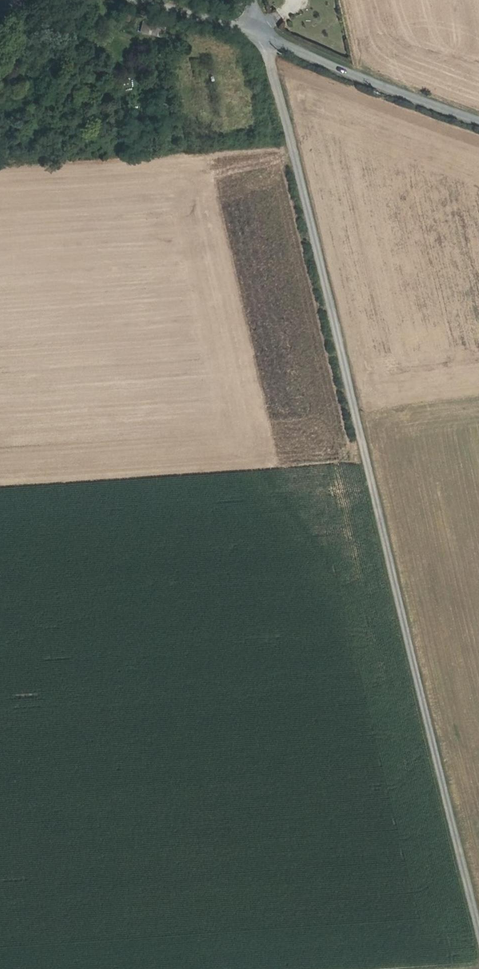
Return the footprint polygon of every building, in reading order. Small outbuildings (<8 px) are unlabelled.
[(139,33),(156,37),(159,26),(142,21),(139,33)]
